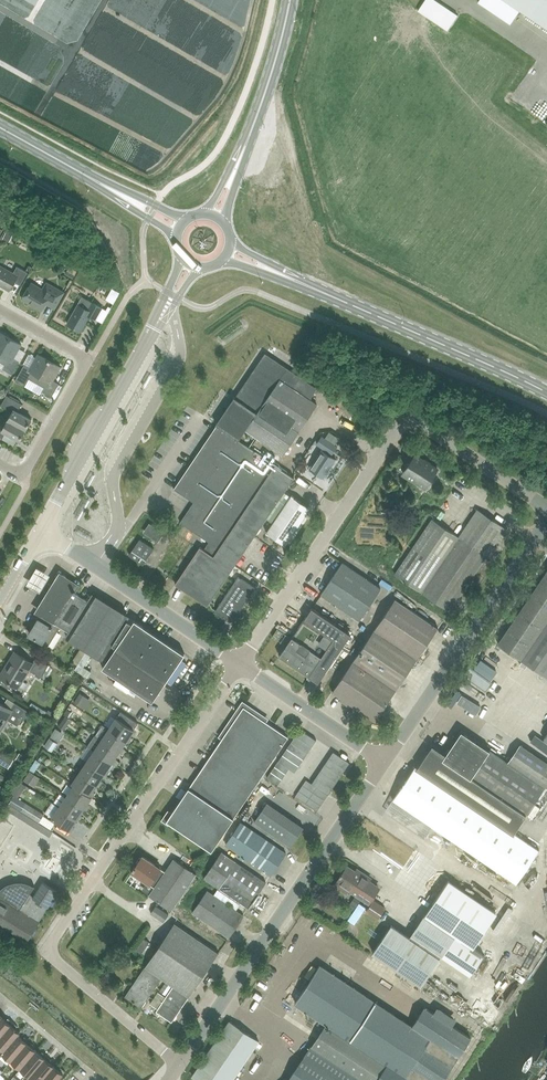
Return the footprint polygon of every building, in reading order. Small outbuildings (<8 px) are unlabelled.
[(5,3),(8,9),(72,41),(82,21),(83,20),(90,7),(87,6),(80,9),(80,1),(75,1),(74,0),(70,0),(69,1),(68,0),(5,0),(5,3)] [(477,1),(510,23),(519,10),(546,28),(546,0),(478,0),(477,1)] [(27,272),(17,266),(13,273),(0,265),(0,286),(9,291),(14,282),(20,285),(27,272)] [(42,290),(31,284),(22,298),(42,309),(47,300),(56,305),(63,293),(47,283),(42,290)] [(110,285),(104,297),(112,301),(118,289),(110,285)] [(95,319),(102,308),(92,302),(82,297),(67,324),(81,331),(90,316),(95,319)] [(10,338),(0,332),(0,355),(10,338)] [(0,355),(0,362),(5,365),(2,369),(12,374),(19,362),(13,358),(21,345),(10,338),(0,355)] [(37,383),(49,361),(38,354),(30,368),(24,365),(15,381),(25,387),(29,379),(37,383)] [(246,430),(283,455),(317,405),(310,400),(317,389),(265,354),(235,398),(234,398),(237,400),(231,408),(229,406),(223,415),(225,417),(221,423),(241,437),(246,430)] [(49,361),(37,383),(44,387),(42,391),(52,397),(59,384),(53,381),(61,367),(49,361)] [(8,420),(26,430),(32,420),(18,412),(22,404),(7,396),(1,406),(12,412),(8,420)] [(26,430),(8,420),(3,428),(0,426),(0,437),(2,439),(6,433),(20,441),(26,430)] [(241,437),(221,423),(220,424),(218,422),(217,424),(218,425),(217,426),(217,425),(174,489),(193,503),(180,523),(209,542),(206,546),(235,566),(267,519),(285,492),(294,478),(275,466),(276,465),(255,451),(255,452),(238,441),(241,437)] [(336,460),(330,456),(337,446),(321,435),(315,444),(323,449),(309,469),(323,478),(336,460)] [(416,454),(403,473),(426,488),(438,470),(416,454)] [(285,545),(310,508),(291,494),(290,495),(285,492),(267,519),(272,522),(266,532),(285,545)] [(449,611),(492,548),(505,528),(478,509),(459,537),(432,519),(395,574),(449,611)] [(164,533),(149,522),(143,532),(158,542),(164,533)] [(143,565),(154,549),(140,539),(129,555),(143,565)] [(208,606),(235,566),(206,546),(204,550),(200,547),(175,584),(208,606)] [(342,563),(329,583),(321,594),(359,620),(381,589),(342,563)] [(28,587),(42,595),(52,578),(38,569),(28,587)] [(497,643),(546,677),(546,569),(497,643)] [(79,585),(62,575),(39,613),(43,615),(61,627),(69,632),(67,635),(66,636),(67,637),(67,636),(82,645),(79,649),(73,658),(83,665),(92,652),(98,656),(98,657),(99,658),(105,649),(109,651),(99,667),(153,702),(184,654),(134,620),(132,624),(126,621),(127,619),(128,619),(128,618),(127,617),(127,618),(92,597),(93,596),(91,595),(91,596),(91,597),(88,602),(75,594),(76,592),(75,591),(79,585)] [(235,618),(249,597),(252,597),(251,594),(255,588),(239,577),(216,611),(228,619),(230,618),(233,617),(235,618)] [(374,630),(417,659),(438,628),(395,599),(374,630)] [(279,656),(309,676),(318,682),(319,681),(324,674),(351,634),(312,607),(279,656)] [(43,615),(30,635),(49,647),(61,627),(43,615)] [(396,690),(417,659),(374,630),(353,661),(396,690)] [(49,665),(36,657),(32,663),(15,652),(0,677),(18,688),(29,670),(41,678),(49,665)] [(375,721),(396,690),(353,661),(339,682),(332,692),(375,721)] [(88,676),(85,682),(96,687),(99,682),(88,676)] [(85,696),(80,692),(73,702),(79,705),(85,696)] [(8,719),(17,726),(27,710),(7,698),(3,705),(0,703),(0,732),(8,719)] [(288,737),(266,722),(244,707),(166,820),(211,851),(288,737)] [(117,718),(109,729),(126,741),(129,743),(132,738),(130,736),(134,730),(138,723),(121,712),(117,718)] [(72,719),(66,724),(71,731),(78,726),(72,719)] [(122,747),(126,741),(109,729),(102,740),(119,752),(121,753),(124,748),(122,747)] [(300,729),(295,735),(312,746),(316,740),(300,729)] [(546,785),(546,763),(520,744),(508,762),(461,731),(446,754),(432,745),(419,764),(516,830),(526,816),(546,785)] [(51,749),(57,740),(50,735),(44,744),(51,749)] [(95,735),(87,747),(94,751),(111,763),(114,765),(117,760),(115,758),(119,752),(102,740),(95,735)] [(295,735),(291,742),(307,753),(312,746),(295,735)] [(291,742),(287,748),(303,759),(307,753),(291,742)] [(287,748),(282,754),(299,765),(303,759),(287,748)] [(107,769),(111,763),(94,751),(87,762),(104,774),(106,776),(110,771),(107,769)] [(9,768),(13,760),(0,752),(0,762),(9,768)] [(333,752),(329,758),(345,769),(349,763),(333,752)] [(282,754),(278,761),(289,768),(294,772),(299,765),(282,754)] [(329,758),(324,764),(341,776),(345,769),(329,758)] [(289,768),(278,761),(274,766),(285,774),(289,768)] [(100,780),(104,774),(87,762),(79,773),(97,785),(99,787),(102,782),(100,780)] [(324,764),(320,771),(336,782),(341,776),(324,764)] [(514,833),(516,830),(419,764),(417,768),(414,766),(392,799),(516,883),(539,850),(514,833)] [(285,774),(274,766),(270,772),(281,779),(285,774)] [(320,771),(316,777),(332,788),(336,782),(320,771)] [(270,772),(267,777),(278,785),(281,779),(270,772)] [(96,785),(97,785),(79,773),(72,785),(74,786),(92,797),(95,793),(92,791),(96,785)] [(316,777),(311,784),(317,787),(328,795),(332,788),(316,777)] [(306,780),(302,785),(313,793),(317,787),(311,784),(306,780)] [(271,783),(267,788),(274,795),(279,790),(271,783)] [(302,785),(298,791),(309,798),(313,793),(302,785)] [(87,804),(92,797),(74,786),(67,797),(84,809),(86,810),(90,805),(87,804)] [(328,795),(317,787),(313,793),(324,800),(328,795)] [(298,791),(295,796),(306,804),(309,798),(298,791)] [(324,800),(313,793),(309,798),(320,806),(324,800)] [(80,815),(84,809),(67,797),(59,807),(77,819),(77,820),(79,821),(82,816),(80,815)] [(309,798),(306,804),(317,811),(320,806),(309,798)] [(52,832),(5,802),(2,807),(49,836),(52,832)] [(25,803),(20,811),(39,822),(44,815),(25,803)] [(266,803),(254,822),(291,847),(303,828),(266,803)] [(72,826),(77,820),(77,819),(59,807),(52,819),(71,832),(75,827),(72,826)] [(285,854),(241,824),(226,846),(271,876),(285,854)] [(253,901),(266,883),(236,863),(237,862),(222,851),(203,877),(248,908),(253,901)] [(174,859),(169,866),(165,871),(142,856),(131,872),(154,887),(149,895),(171,910),(196,874),(174,859)] [(369,882),(370,880),(360,873),(358,875),(346,867),(342,874),(341,874),(340,876),(341,876),(334,886),(344,893),(347,888),(357,895),(367,902),(376,888),(369,882)] [(27,941),(57,892),(42,882),(33,897),(29,894),(34,886),(32,888),(28,886),(25,885),(20,884),(16,884),(12,885),(7,887),(3,889),(0,892),(0,924),(27,941)] [(207,891),(194,910),(192,913),(229,938),(243,916),(207,891)] [(373,901),(366,912),(377,920),(385,909),(373,901)] [(163,921),(168,914),(156,905),(151,913),(163,921)] [(391,926),(373,954),(421,986),(437,962),(442,965),(446,960),(470,976),(484,955),(455,935),(454,937),(424,917),(410,938),(391,926)] [(218,953),(174,923),(144,967),(161,978),(173,986),(188,997),(218,953)] [(514,940),(519,931),(514,928),(510,938),(514,940)] [(519,943),(532,951),(537,945),(524,936),(519,943)] [(330,973),(319,966),(295,1003),(387,1064),(377,1079),(443,1079),(470,1038),(452,1026),(456,1019),(437,1006),(433,1013),(424,1007),(412,1027),(330,973)] [(141,1008),(161,978),(144,967),(124,997),(141,1008)] [(429,991),(434,995),(442,984),(437,980),(429,991)] [(171,1022),(188,997),(173,986),(156,1011),(171,1022)] [(259,1001),(262,997),(256,992),(253,997),(259,1001)] [(12,1022),(8,1018),(6,1021),(1,1017),(0,1018),(0,1037),(12,1022)] [(192,1077),(197,1079),(232,1079),(258,1041),(229,1021),(192,1077)] [(17,1035),(20,1033),(15,1028),(17,1026),(12,1022),(0,1037),(0,1047),(4,1050),(17,1035)] [(11,1061),(28,1040),(24,1036),(22,1039),(17,1035),(4,1050),(2,1053),(11,1061)] [(20,1069),(36,1050),(31,1046),(33,1044),(28,1040),(11,1061),(20,1069)] [(311,1046),(288,1079),(360,1079),(311,1046)] [(29,1076),(47,1055),(42,1052),(40,1054),(36,1050),(20,1069),(29,1076)] [(54,1066),(49,1062),(51,1059),(47,1055),(29,1076),(34,1079),(42,1079),(54,1066)] [(0,1058),(0,1065),(2,1068),(8,1063),(3,1056),(0,1058)] [(65,1071),(60,1067),(58,1069),(54,1066),(42,1079),(58,1079),(65,1071)]
